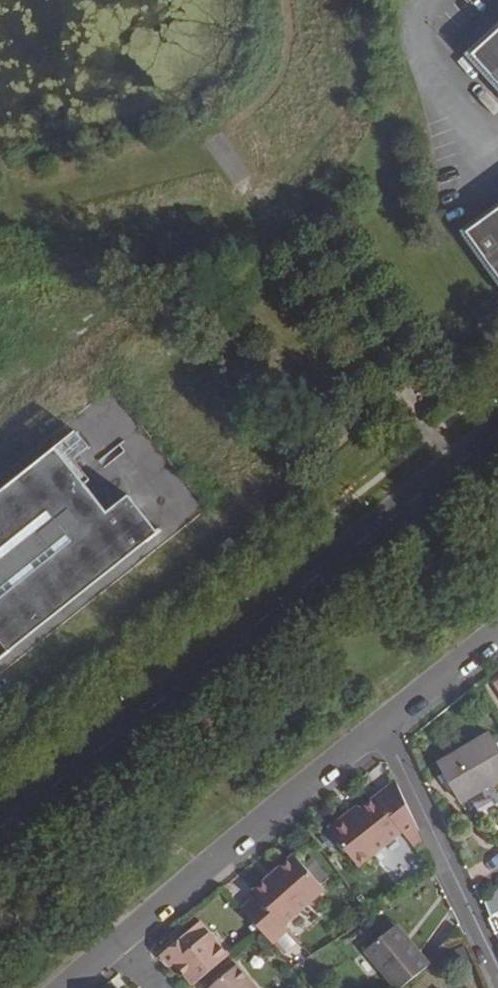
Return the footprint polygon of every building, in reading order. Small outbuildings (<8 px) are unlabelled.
[(462,53),(497,94),(497,22),(462,53)] [(459,231),(497,285),(497,204),(459,231)] [(0,478),(0,676),(208,510),(112,389),(0,478)] [(440,764),(460,801),(497,779),(497,748),(491,736),(440,764)] [(406,838),(418,828),(395,783),(361,811),(353,818),(350,814),(328,831),(358,867),(401,832),(406,838)] [(487,792),(462,804),(469,817),(494,805),(487,792)] [(358,808),(350,814),(353,818),(361,811),(358,808)] [(256,900),(244,910),(263,932),(274,945),(287,933),(283,928),(298,915),(326,890),(296,856),(252,895),(256,900)] [(485,898),(491,912),(497,909),(497,888),(485,898)] [(298,915),(283,928),(287,933),(291,937),(306,924),(298,915)] [(230,959),(202,925),(162,958),(173,970),(177,966),(196,987),(230,959)] [(399,925),(395,928),(409,945),(413,941),(399,925)] [(433,964),(413,941),(409,945),(395,928),(366,952),(396,987),(404,987),(433,964)] [(239,969),(216,987),(255,987),(239,969)]
